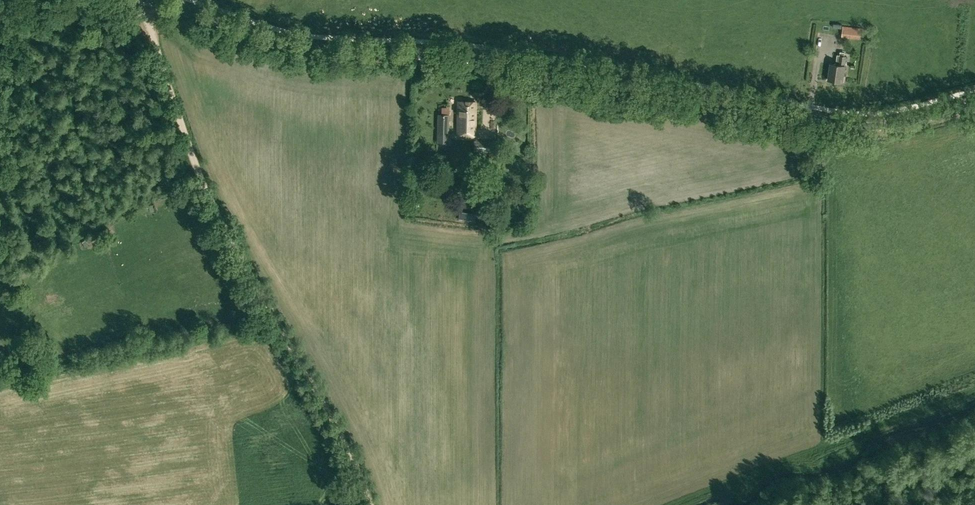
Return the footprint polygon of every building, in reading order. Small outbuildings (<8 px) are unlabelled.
[(843,27),(842,37),(863,40),(863,29),(843,27)] [(828,80),(843,82),(846,56),(844,56),(845,53),(840,52),(840,55),(837,55),(836,65),(830,64),(828,80)] [(475,102),(458,102),(458,121),(475,121),(475,102)] [(449,142),(449,115),(450,103),(438,103),(438,115),(437,115),(436,142),(449,142)] [(498,141),(474,140),(474,152),(489,152),(488,159),(497,160),(498,141)] [(469,184),(460,184),(461,192),(461,195),(468,195),(468,193),(469,192),(469,184)] [(150,210),(143,212),(145,218),(152,216),(150,210)]
